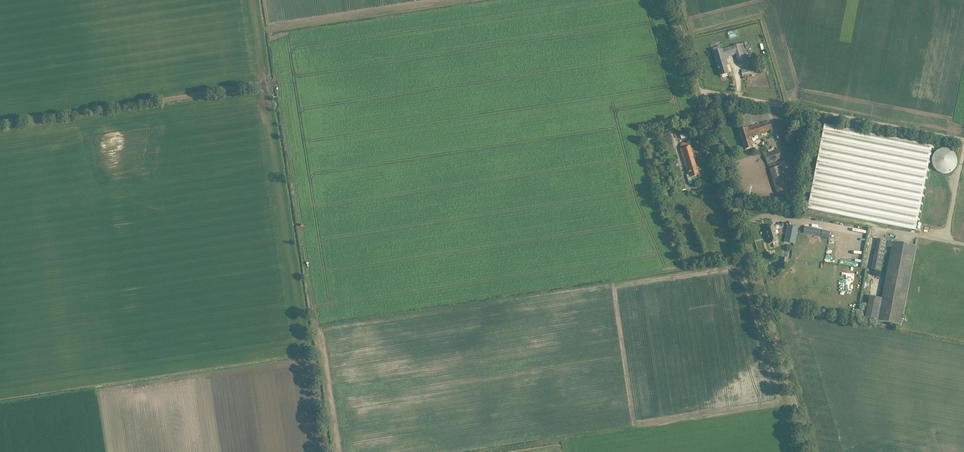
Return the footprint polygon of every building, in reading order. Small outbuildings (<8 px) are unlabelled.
[(727,33),(728,39),(737,36),(736,31),(727,33)] [(744,43),(721,50),(720,46),(713,48),(714,52),(713,52),(720,76),(729,74),(728,72),(732,71),(730,65),(727,65),(725,58),(736,54),(738,63),(746,61),(746,60),(749,59),(744,43)] [(766,72),(765,66),(741,70),(742,76),(766,72)] [(745,150),(750,149),(752,148),(750,142),(753,142),(751,136),(772,129),(771,126),(770,121),(739,130),(745,150)] [(824,124),(807,209),(873,222),(916,231),(916,230),(920,231),(922,223),(917,223),(933,145),(824,124)] [(674,151),(670,132),(665,133),(667,145),(665,146),(667,153),(674,151)] [(691,178),(694,177),(699,175),(689,142),(684,144),(681,144),(682,148),(680,149),(686,169),(688,175),(690,175),(691,178)] [(778,149),(764,154),(767,164),(782,159),(778,149)] [(948,152),(943,154),(937,153),(934,155),(933,163),(937,172),(944,173),(955,169),(956,159),(953,152),(948,152)] [(787,190),(780,166),(769,169),(776,193),(787,190)] [(670,173),(668,168),(651,173),(653,179),(670,173)] [(770,244),(775,242),(778,241),(773,225),(765,228),(770,244)] [(795,244),(798,227),(788,225),(785,242),(795,244)] [(822,230),(804,226),(803,233),(821,237),(822,230)] [(891,257),(883,299),(870,296),(866,318),(901,325),(902,320),(905,321),(906,317),(903,317),(916,246),(878,239),(873,269),(881,271),(886,247),(892,248),(890,257),(891,257)]
